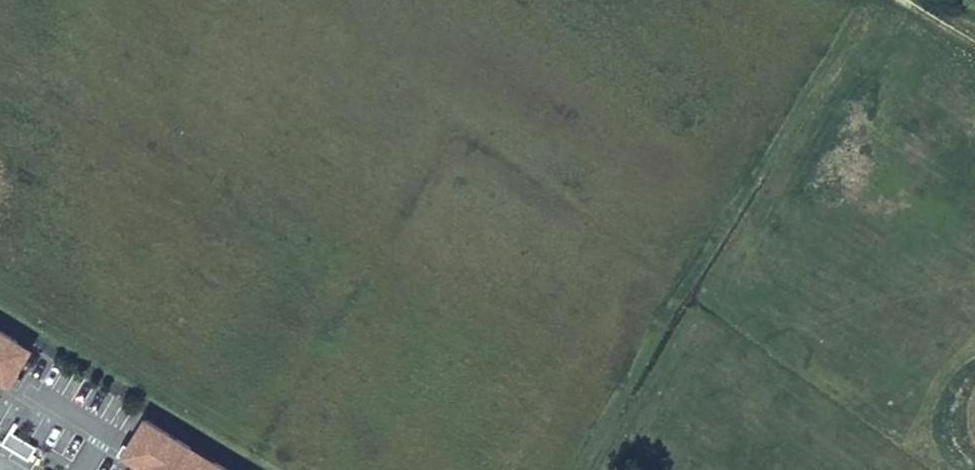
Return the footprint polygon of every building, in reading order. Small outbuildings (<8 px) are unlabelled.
[(0,331),(0,366),(11,373),(27,347),(0,331)] [(143,417),(128,442),(145,453),(134,469),(232,469),(143,417)] [(7,430),(0,441),(0,443),(26,458),(34,446),(7,430)]
